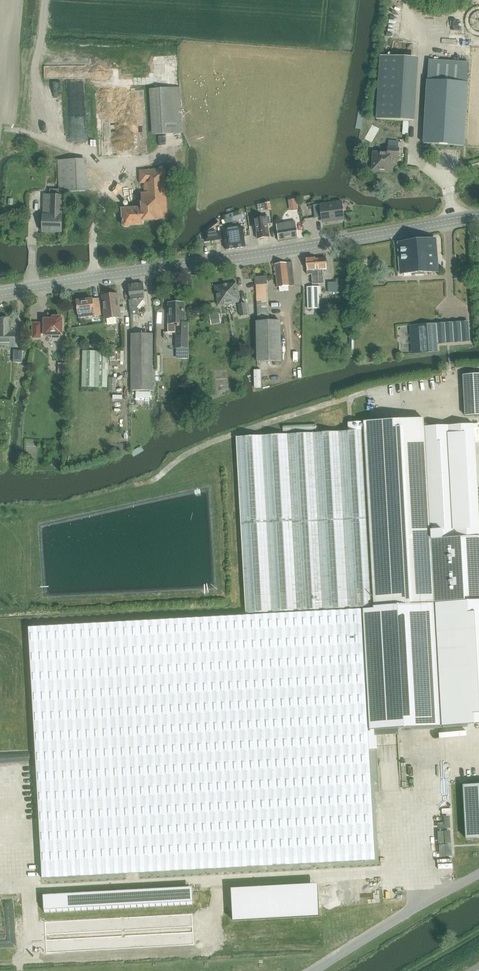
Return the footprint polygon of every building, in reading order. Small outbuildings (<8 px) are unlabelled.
[(381,56),(377,119),(415,121),(419,58),(381,56)] [(430,61),(425,144),(464,146),(469,63),(430,61)] [(183,133),(180,88),(150,89),(153,135),(183,133)] [(394,158),(400,158),(400,150),(389,150),(389,154),(374,153),(373,171),(394,172),(394,158)] [(70,202),(86,201),(84,159),(58,160),(59,190),(59,192),(63,192),(70,192),(70,202)] [(130,209),(123,210),(124,227),(125,228),(129,227),(129,226),(144,225),(144,222),(168,221),(165,169),(140,171),(141,183),(145,183),(145,193),(141,193),(141,208),(135,209),(135,207),(130,207),(130,209)] [(102,183),(104,174),(94,172),(92,181),(102,183)] [(43,214),(43,232),(62,233),(63,192),(59,192),(59,190),(50,190),(50,195),(50,214),(43,214)] [(299,209),(297,199),(289,201),(290,210),(299,209)] [(342,202),(314,206),(316,219),(322,218),(322,221),(335,219),(335,222),(345,220),(342,202)] [(243,219),(241,211),(224,216),(226,224),(243,219)] [(269,225),(271,225),(271,218),(256,219),(246,220),(247,236),(257,235),(258,240),(259,240),(260,241),(263,241),(264,239),(270,239),(269,225)] [(222,239),(219,222),(205,233),(206,241),(222,239)] [(280,240),(298,237),(296,224),(278,226),(280,240)] [(226,249),(245,247),(243,228),(224,230),(226,249)] [(437,239),(399,244),(401,274),(437,273),(439,273),(437,239)] [(327,258),(317,259),(319,284),(324,284),(324,271),(328,270),(327,258)] [(314,285),(319,284),(317,259),(308,259),(309,276),(313,275),(314,285)] [(295,285),(292,262),(276,265),(279,287),(295,285)] [(256,277),(258,313),(257,313),(257,318),(269,318),(267,277),(256,277)] [(132,300),(129,300),(131,315),(139,315),(138,307),(145,298),(143,284),(141,284),(141,282),(136,283),(136,285),(130,286),(132,300)] [(219,305),(240,302),(237,282),(216,285),(219,305)] [(341,283),(329,283),(329,293),(341,293),(341,283)] [(321,287),(308,287),(308,303),(319,303),(319,293),(321,293),(321,287)] [(118,294),(103,296),(106,319),(121,317),(118,294)] [(80,300),(78,300),(80,317),(101,314),(99,298),(86,299),(85,298),(79,298),(80,300)] [(171,303),(171,323),(169,323),(169,331),(177,331),(177,348),(189,348),(189,323),(185,323),(185,303),(171,303)] [(246,303),(239,304),(241,316),(248,315),(246,303)] [(217,315),(210,316),(212,325),(219,323),(217,315)] [(475,316),(465,316),(465,331),(475,332),(475,316)] [(62,319),(62,317),(55,317),(55,319),(46,319),(46,326),(42,326),(42,323),(34,323),(35,337),(42,337),(42,334),(53,334),(53,337),(55,339),(59,339),(61,337),(61,334),(63,334),(63,319),(62,319)] [(15,346),(15,334),(12,334),(12,322),(10,322),(10,319),(0,319),(0,346),(15,346)] [(258,362),(282,361),(280,321),(257,322),(258,362)] [(419,354),(439,352),(437,323),(417,325),(419,354)] [(154,334),(132,334),(132,390),(154,390),(154,334)] [(14,362),(22,362),(23,350),(14,350),(14,362)] [(84,350),(83,387),(108,387),(109,351),(84,350)] [(464,377),(466,416),(478,416),(478,376),(464,377)] [(117,391),(117,378),(109,378),(109,391),(117,391)] [(374,607),(434,603),(431,541),(427,474),(425,427),(424,419),(399,420),(399,419),(396,419),(396,420),(392,420),(392,419),(389,420),(389,421),(364,422),(374,607)] [(237,437),(246,614),(374,607),(364,422),(349,423),(349,431),(237,437)] [(427,474),(477,472),(476,456),(474,424),(425,427),(427,474)] [(427,474),(431,541),(478,539),(478,513),(478,489),(477,472),(427,474)] [(434,603),(478,601),(478,539),(431,541),(434,603)] [(478,724),(478,601),(436,603),(443,726),(478,724)] [(375,609),(364,609),(371,727),(371,730),(439,726),(437,677),(434,637),(436,636),(435,626),(434,603),(375,607),(375,609)] [(246,616),(234,617),(247,863),(376,856),(369,727),(371,727),(364,609),(375,609),(375,607),(374,607),(246,614),(246,616)] [(234,617),(29,628),(43,878),(247,867),(247,863),(234,617)] [(456,757),(474,756),(473,745),(454,747),(456,757)] [(478,839),(478,789),(477,789),(477,784),(464,785),(467,839),(478,839)] [(454,865),(456,854),(449,853),(448,864),(454,865)] [(312,885),(232,889),(233,913),(234,920),(319,916),(319,909),(318,897),(313,898),(312,885)] [(88,907),(89,910),(94,910),(94,907),(95,910),(100,910),(100,907),(101,907),(101,910),(106,910),(107,906),(107,909),(112,909),(113,906),(114,909),(119,909),(119,906),(120,909),(125,909),(125,905),(126,908),(131,908),(131,905),(132,905),(132,908),(137,908),(138,905),(138,908),(143,907),(144,904),(145,907),(150,907),(150,904),(151,907),(156,907),(156,904),(157,907),(162,906),(162,903),(163,906),(168,906),(168,903),(169,903),(169,906),(174,906),(175,903),(176,906),(181,905),(181,902),(182,905),(187,905),(187,902),(188,905),(193,905),(193,902),(193,892),(187,892),(180,892),(174,893),(168,893),(162,893),(156,894),(149,894),(143,895),(137,895),(131,895),(125,896),(118,896),(112,896),(106,897),(100,897),(94,897),(87,898),(81,898),(75,898),(69,899),(63,899),(57,899),(50,900),(44,900),(44,910),(45,910),(45,913),(50,913),(51,909),(52,913),(57,912),(57,909),(58,912),(63,912),(63,909),(64,912),(69,912),(69,908),(70,908),(70,911),(75,911),(76,908),(76,911),(81,911),(82,908),(83,911),(88,911),(88,907)] [(343,926),(351,935),(358,929),(350,920),(343,926)] [(346,931),(340,935),(343,940),(349,937),(346,931)]
